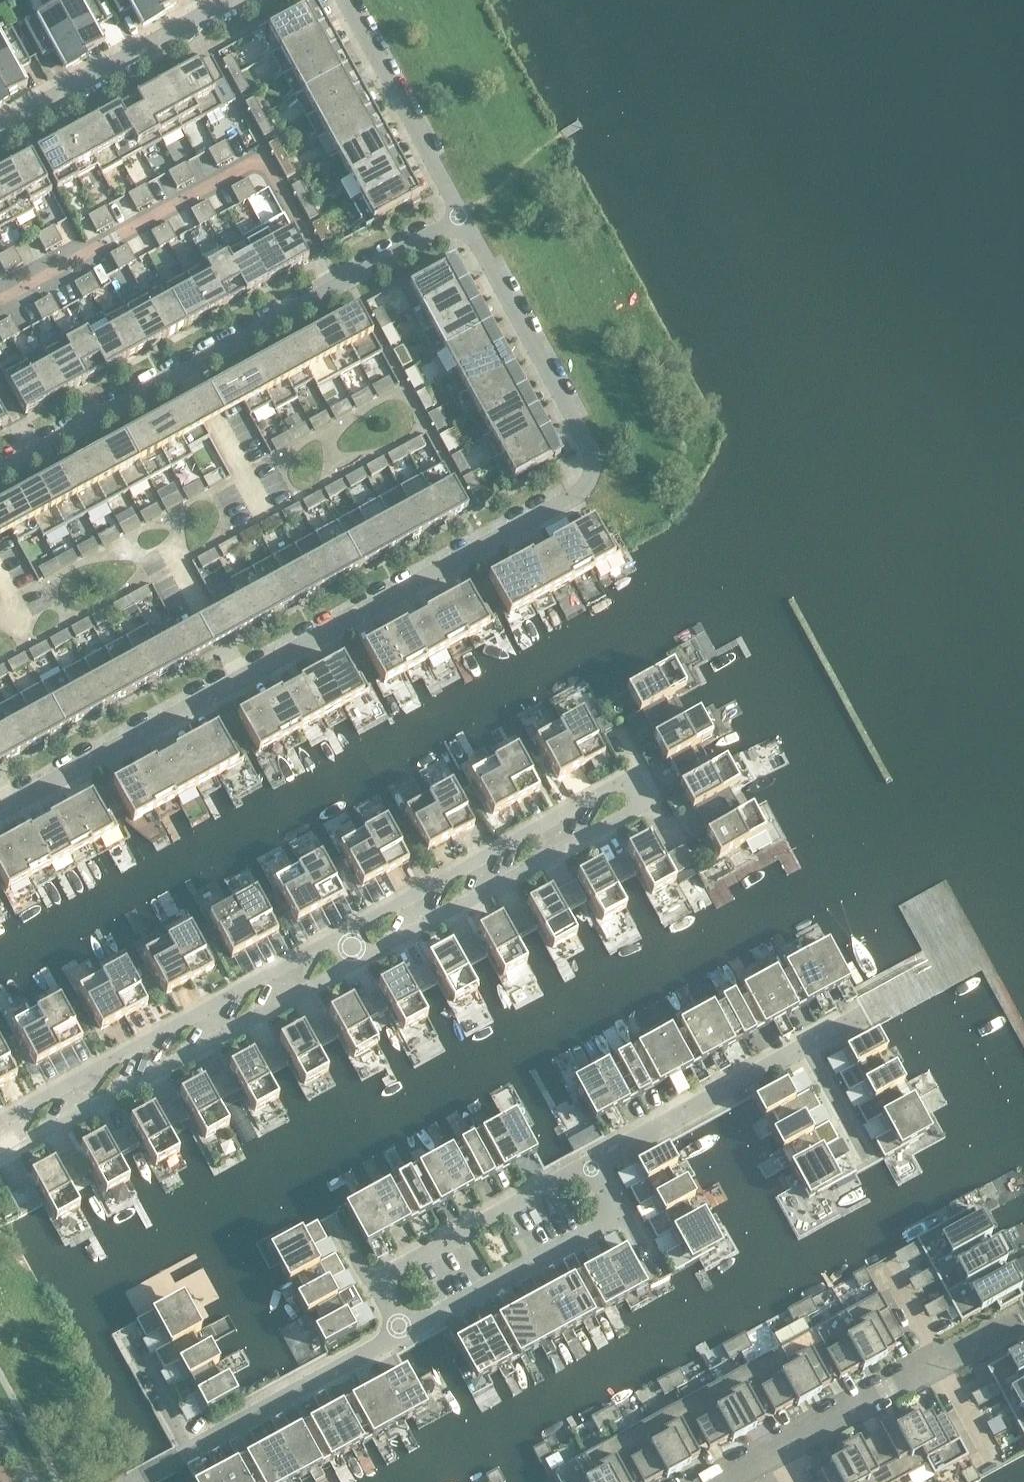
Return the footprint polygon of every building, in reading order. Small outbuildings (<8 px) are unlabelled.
[(52,1),(55,6),(82,55),(83,55),(103,44),(94,28),(106,21),(95,0),(53,0),(52,1)] [(118,15),(130,9),(139,24),(138,25),(141,30),(163,18),(160,13),(152,0),(110,0),(118,15)] [(160,13),(180,2),(179,0),(152,0),(160,13)] [(55,6),(22,24),(41,57),(53,51),(61,67),(64,72),(86,60),(83,55),(82,55),(55,6)] [(316,31),(304,9),(267,29),(279,51),(316,31)] [(0,36),(0,88),(5,97),(6,97),(26,86),(17,70),(29,64),(11,30),(0,36)] [(327,52),(316,31),(279,51),(290,72),(327,52)] [(339,73),(327,52),(290,72),(302,93),(339,73)] [(229,56),(221,61),(230,78),(239,73),(229,56)] [(197,64),(176,75),(200,120),(221,108),(210,88),(222,81),(209,57),(197,64)] [(248,90),(239,73),(230,78),(239,95),(248,90)] [(351,95),(339,73),(302,93),(314,115),(351,95)] [(200,120),(176,75),(156,86),(180,131),(200,120)] [(180,131),(156,86),(136,97),(160,142),(180,131)] [(9,102),(6,97),(5,97),(0,88),(0,107),(9,102)] [(362,116),(351,95),(314,115),(325,136),(362,116)] [(160,142),(136,97),(135,98),(118,108),(117,107),(116,108),(140,152),(160,142)] [(252,98),(244,103),(253,120),(262,115),(252,98)] [(140,152),(116,108),(96,119),(120,163),(140,152)] [(271,132),(262,115),(253,120),(262,137),(271,132)] [(374,137),(362,116),(325,136),(337,157),(374,137)] [(120,163),(96,119),(76,130),(96,167),(100,174),(120,163)] [(96,167),(76,130),(56,141),(76,178),(96,167)] [(385,158),(374,137),(337,157),(348,178),(385,158)] [(76,178),(56,141),(35,152),(56,190),(76,178)] [(275,141),(266,145),(276,162),(284,157),(275,141)] [(224,142),(215,147),(224,163),(232,158),(224,142)] [(224,163),(215,147),(207,151),(215,167),(224,163)] [(30,155),(8,167),(29,204),(50,193),(30,155)] [(294,174),(284,157),(276,162),(285,179),(294,174)] [(397,179),(385,158),(348,178),(360,199),(397,179)] [(184,164),(175,169),(184,184),(192,180),(184,164)] [(29,204),(8,167),(0,171),(0,199),(13,222),(33,211),(29,204)] [(184,184),(175,169),(167,173),(175,189),(184,184)] [(409,201),(397,179),(360,199),(372,221),(409,201)] [(246,180),(238,184),(246,200),(255,196),(246,180)] [(298,183),(290,188),(299,204),(308,200),(298,183)] [(246,200),(238,184),(229,189),(238,205),(246,200)] [(144,186),(135,190),(144,206),(152,202),(144,186)] [(144,206),(135,190),(126,195),(135,211),(144,206)] [(0,199),(0,229),(13,222),(0,199)] [(317,216),(308,200),(299,204),(308,221),(317,216)] [(206,201),(198,206),(206,222),(215,217),(206,201)] [(206,222),(198,206),(189,211),(198,227),(206,222)] [(104,208),(95,212),(104,228),(112,224),(104,208)] [(104,228),(95,212),(86,217),(95,233),(104,228)] [(282,216),(261,227),(285,272),(307,260),(282,216)] [(328,238),(319,221),(310,225),(319,242),(328,238)] [(166,223),(158,228),(166,244),(175,239),(166,223)] [(52,227),(44,231),(52,247),(61,243),(52,227)] [(285,272),(261,227),(241,238),(265,283),(285,272)] [(166,244),(158,228),(149,233),(158,249),(166,244)] [(52,247),(44,231),(35,236),(44,252),(52,247)] [(265,283),(241,238),(221,249),(225,256),(245,294),(265,283)] [(126,245),(117,250),(126,266),(134,261),(126,245)] [(12,248),(4,253),(12,269),(21,264),(12,248)] [(126,266),(117,250),(108,255),(117,271),(126,266)] [(4,253),(0,255),(0,267),(4,274),(12,269),(4,253)] [(245,294),(225,256),(205,267),(225,305),(227,304),(226,303),(244,294),(245,294)] [(181,271),(185,278),(205,316),(225,305),(205,267),(201,260),(181,271)] [(407,286),(419,309),(457,288),(444,266),(407,286)] [(89,274),(81,279),(90,295),(98,290),(89,274)] [(205,316),(185,278),(165,289),(185,327),(205,316)] [(90,295),(81,279),(72,284),(81,300),(90,295)] [(161,282),(141,293),(165,338),(185,327),(165,289),(161,282)] [(468,309),(457,288),(419,309),(431,330),(468,309)] [(165,338),(141,293),(121,304),(145,349),(165,338)] [(49,296),(41,301),(50,317),(58,312),(49,296)] [(50,317),(41,301),(32,306),(41,322),(50,317)] [(145,349),(121,304),(101,315),(125,360),(145,349)] [(347,314),(334,321),(359,365),(381,353),(357,309),(353,311),(352,309),(351,309),(353,311),(348,314),(346,312),(347,314)] [(480,331),(468,309),(431,330),(443,351),(480,331)] [(383,312),(373,318),(380,330),(389,325),(383,312)] [(125,360),(101,315),(81,326),(105,371),(125,360)] [(9,318),(1,323),(10,339),(18,334),(9,318)] [(326,326),(313,333),(338,377),(359,365),(334,321),(332,323),(331,320),(330,321),(331,323),(327,326),(325,323),(325,324),(326,326)] [(1,323),(0,323),(0,342),(1,343),(10,339),(1,323)] [(396,338),(389,325),(380,330),(387,343),(396,338)] [(105,371),(81,326),(61,337),(85,382),(86,381),(86,380),(103,371),(104,371),(105,371)] [(491,352),(480,331),(443,351),(454,372),(491,352)] [(292,344),(313,381),(317,388),(338,377),(313,333),(311,334),(310,332),(309,332),(310,334),(306,337),(304,335),(305,337),(292,344)] [(85,382),(61,337),(41,348),(65,392),(85,382)] [(284,349),(271,356),(292,393),(313,381),(292,344),(290,346),(289,343),(288,344),(289,346),(284,349),(283,346),(283,347),(284,349)] [(401,346),(391,351),(398,364),(408,359),(401,346)] [(65,392),(41,348),(21,359),(45,403),(65,392)] [(503,373),(491,352),(454,372),(466,393),(503,373)] [(250,367),(271,404),(274,412),(295,400),(292,393),(271,356),(269,357),(268,355),(267,355),(268,357),(263,360),(262,358),(263,360),(250,367)] [(21,359),(0,370),(0,372),(24,415),(45,403),(21,359)] [(271,404),(250,367),(238,374),(236,372),(237,374),(232,377),(231,375),(207,388),(223,417),(243,406),(248,416),(271,404)] [(413,367),(403,373),(410,385),(419,380),(413,367)] [(514,394),(503,373),(466,393),(477,414),(514,394)] [(370,387),(376,396),(388,389),(383,380),(370,387)] [(223,417),(207,388),(194,395),(183,401),(184,403),(179,406),(178,404),(177,404),(179,406),(166,413),(186,451),(209,438),(203,428),(209,424),(223,417)] [(415,394),(418,401),(422,407),(431,401),(424,389),(415,394)] [(349,398),(354,408),(367,401),(362,391),(349,398)] [(526,415),(514,394),(477,414),(489,435),(526,415)] [(328,410),(333,419),(346,412),(341,403),(328,410)] [(443,422),(436,410),(426,415),(433,428),(443,422)] [(158,418),(145,425),(169,469),(190,458),(186,451),(166,413),(164,415),(162,413),(163,415),(158,418),(157,415),(156,416),(158,418)] [(307,421),(312,431),(325,424),(320,414),(307,421)] [(537,436),(526,415),(489,435),(500,457),(537,436)] [(137,429),(124,436),(148,481),(169,469),(145,425),(142,426),(141,424),(142,426),(137,429),(136,427),(135,427),(137,429)] [(299,426),(286,433),(291,442),(304,435),(299,426)] [(454,444),(447,431),(438,436),(445,449),(454,444)] [(291,442),(286,433),(273,440),(279,449),(291,442)] [(115,441),(102,448),(126,492),(148,481),(124,436),(121,438),(120,436),(119,436),(120,438),(115,441),(114,439),(115,441)] [(550,458),(537,436),(500,457),(512,479),(550,458)] [(415,439),(403,446),(408,456),(421,449),(415,439)] [(408,456),(403,446),(390,453),(395,463),(408,456)] [(94,453),(81,460),(105,504),(126,492),(102,448),(100,449),(99,447),(98,448),(99,450),(94,452),(93,450),(93,451),(94,453)] [(369,465),(374,474),(387,467),(382,458),(369,465)] [(73,464),(60,471),(84,515),(105,504),(81,460),(79,461),(78,459),(77,459),(78,461),(73,464),(72,462),(73,464)] [(463,460),(454,466),(461,478),(470,473),(463,460)] [(466,509),(442,465),(420,477),(444,521),(446,520),(447,522),(448,522),(447,520),(452,517),(453,519),(452,517),(466,509)] [(348,476),(353,486),(366,479),(361,469),(348,476)] [(52,476),(39,483),(63,527),(84,515),(60,471),(58,472),(57,470),(56,471),(57,473),(52,475),(51,473),(51,474),(52,476)] [(202,479),(207,488),(220,481),(214,472),(202,479)] [(477,486),(470,473),(461,478),(468,491),(477,486)] [(444,521),(420,477),(399,489),(423,533),(425,531),(426,534),(427,533),(426,531),(431,528),(432,531),(432,530),(431,528),(444,521)] [(327,488),(332,497),(345,490),(340,481),(327,488)] [(31,487),(18,494),(38,531),(42,538),(63,527),(39,483),(37,484),(35,482),(36,484),(31,487),(30,485),(31,487)] [(181,490),(186,500),(199,493),(193,483),(181,490)] [(423,533),(399,489),(378,500),(402,544),(404,543),(405,545),(406,545),(405,543),(410,540),(411,542),(410,540),(423,533)] [(306,499),(311,509),(324,502),(318,492),(306,499)] [(18,494),(5,501),(4,499),(5,501),(0,504),(0,538),(10,533),(16,544),(38,531),(18,494)] [(159,502),(165,511),(177,505),(172,495),(159,502)] [(402,544),(378,500),(356,512),(381,556),(383,554),(384,557),(385,556),(384,554),(389,551),(390,554),(390,553),(389,551),(402,544)] [(284,511),(289,521),(302,514),(297,504),(284,511)] [(138,514),(143,523),(156,516),(151,507),(138,514)] [(381,556),(356,512),(335,523),(359,567),(362,566),(363,568),(364,568),(363,566),(367,563),(369,565),(368,563),(381,556)] [(263,522),(268,532),(281,525),(276,516),(263,522)] [(117,525),(122,535),(135,528),(130,518),(117,525)] [(604,542),(593,521),(571,532),(592,570),(619,556),(610,539),(604,542)] [(359,567),(335,523),(314,535),(338,579),(340,578),(342,580),(341,577),(346,575),(347,577),(348,577),(346,575),(359,567)] [(242,534),(247,544),(260,537),(255,527),(242,534)] [(96,537),(101,546),(114,539),(109,530),(96,537)] [(592,570),(571,532),(550,544),(571,582),(592,570)] [(338,579),(314,535),(293,546),(317,591),(319,589),(321,591),(320,589),(325,586),(326,588),(327,588),(325,586),(338,579)] [(221,545),(226,555),(239,548),(234,539),(221,545)] [(75,548),(80,558),(93,551),(88,541),(75,548)] [(571,582),(550,544),(530,555),(550,593),(571,582)] [(317,591),(293,546),(272,558),(296,602),(298,601),(299,603),(300,603),(299,601),(304,598),(305,600),(304,598),(317,591)] [(200,557),(205,567),(218,560),(213,550),(200,557)] [(66,553),(54,560),(59,569),(72,562),(66,553)] [(550,593),(530,555),(509,566),(530,604),(550,593)] [(296,602),(272,558),(251,569),(275,614),(277,612),(278,614),(279,614),(278,612),(283,609),(284,611),(283,609),(296,602)] [(59,569),(54,560),(41,566),(47,576),(59,569)] [(530,604),(509,566),(488,578),(508,616),(530,604)] [(275,614),(251,569),(230,581),(233,588),(254,625),(256,624),(257,626),(258,626),(257,624),(262,621),(263,623),(262,621),(275,614)] [(254,625),(233,588),(211,600),(217,611),(206,617),(197,622),(213,650),(222,645),(237,637),(236,635),(241,632),(242,634),(241,632),(254,625)] [(141,589),(128,596),(134,606),(146,599),(141,589)] [(467,589),(446,601),(466,639),(493,624),(484,608),(479,611),(467,589)] [(134,606),(128,596),(116,603),(121,613),(134,606)] [(466,639),(446,601),(425,612),(446,650),(466,639)] [(95,615),(100,624),(113,617),(107,608),(95,615)] [(446,650),(425,612),(404,624),(425,662),(446,650)] [(74,626),(79,636),(92,629),(86,619),(74,626)] [(213,650),(197,622),(177,633),(171,622),(149,634),(170,671),(182,664),(183,666),(184,666),(183,664),(188,661),(189,663),(213,650)] [(425,662),(404,624),(384,635),(404,673),(425,662)] [(145,627),(124,639),(148,683),(151,681),(152,684),(153,683),(151,681),(156,678),(158,680),(157,678),(170,671),(149,634),(145,627)] [(53,638),(58,647),(71,640),(65,631),(53,638)] [(404,673),(384,635),(362,647),(383,685),(404,673)] [(148,683),(124,639),(103,650),(127,694),(130,693),(131,695),(132,695),(130,693),(135,690),(136,692),(137,692),(136,690),(148,683)] [(32,649),(37,659),(49,652),(44,642),(32,649)] [(127,694),(103,650),(82,662),(106,706),(109,704),(110,707),(110,706),(109,704),(114,701),(115,704),(116,703),(115,701),(127,694)] [(10,661),(15,670),(28,663),(23,654),(10,661)] [(342,658),(320,670),(341,708),(368,693),(359,676),(353,679),(342,658)] [(106,706),(82,662),(61,673),(85,717),(88,716),(89,718),(88,716),(93,713),(94,715),(95,715),(94,713),(106,706)] [(672,665),(626,690),(639,713),(640,712),(652,733),(672,721),(661,701),(685,688),(672,665)] [(341,708),(320,670),(300,681),(320,719),(341,708)] [(85,717),(61,673),(40,685),(64,729),(67,727),(68,730),(68,729),(67,727),(72,724),(73,727),(74,726),(73,724),(85,717)] [(320,719),(300,681),(279,692),(300,730),(320,719)] [(64,729),(40,685),(18,696),(43,741),(45,739),(46,741),(47,741),(46,739),(51,736),(52,738),(51,736),(64,729)] [(300,730),(279,692),(258,704),(279,742),(300,730)] [(18,696),(0,706),(0,713),(1,715),(22,752),(24,751),(25,753),(26,753),(25,750),(29,748),(31,750),(30,747),(43,741),(18,696)] [(279,742),(258,704),(237,715),(257,753),(279,742)] [(698,713),(652,738),(665,761),(669,759),(682,783),(702,773),(689,749),(711,736),(698,713)] [(604,755),(581,714),(558,727),(580,768),(604,755)] [(1,715),(0,716),(0,767),(5,764),(4,762),(8,759),(10,761),(9,759),(22,752),(1,715)] [(216,726),(195,738),(216,776),(243,761),(233,745),(228,748),(216,726)] [(580,768),(558,727),(535,740),(557,781),(580,768)] [(216,776),(195,738),(174,749),(195,787),(216,776)] [(195,787),(174,749),(153,761),(174,799),(195,787)] [(538,791),(516,750),(493,763),(515,804),(538,791)] [(174,799),(153,761),(133,772),(153,810),(174,799)] [(724,761),(678,786),(691,810),(693,809),(704,829),(725,818),(714,797),(737,785),(724,761)] [(515,804),(493,763),(469,775),(492,816),(515,804)] [(153,810),(133,772),(111,784),(132,822),(153,810)] [(473,826),(451,786),(427,798),(450,839),(473,826)] [(91,795),(69,807),(90,845),(117,830),(108,814),(103,817),(91,795)] [(450,839),(427,798),(404,811),(426,852),(450,839)] [(90,845),(69,807),(49,818),(69,856),(90,845)] [(751,809),(728,821),(705,834),(718,858),(764,833),(751,809)] [(69,856),(49,818),(28,829),(49,867),(69,856)] [(408,862),(385,821),(362,834),(384,875),(408,862)] [(49,867),(28,829),(7,841),(28,879),(49,867)] [(384,875),(362,834),(339,847),(361,888),(384,875)] [(626,849),(639,874),(651,894),(674,882),(649,836),(626,849)] [(7,841),(0,845),(0,878),(7,890),(28,879),(7,841)] [(342,898),(320,857),(297,870),(319,911),(342,898)] [(576,876),(590,901),(601,922),(625,909),(600,863),(576,876)] [(697,874),(693,867),(673,877),(677,884),(697,874)] [(319,911),(297,870),(273,882),(296,923),(319,911)] [(550,890),(526,903),(540,928),(552,949),(575,936),(564,915),(563,913),(574,907),(564,888),(552,894),(550,890)] [(277,934),(255,893),(231,905),(254,946),(277,934)] [(254,946),(231,905),(208,918),(230,959),(254,946)] [(500,917),(477,930),(490,955),(502,976),(525,963),(514,942),(513,941),(513,940),(524,934),(514,916),(503,922),(500,917)] [(212,969),(189,928),(166,941),(188,982),(212,969)] [(188,982),(166,941),(143,954),(165,995),(188,982)] [(826,943),(815,949),(805,955),(826,995),(848,983),(826,943)] [(427,957),(441,982),(452,1003),(476,990),(451,944),(427,957)] [(826,995),(805,955),(784,967),(805,1006),(826,995)] [(146,1005),(124,964),(101,977),(123,1018),(146,1005)] [(805,1006),(784,967),(762,978),(784,1018),(805,1006)] [(401,971),(377,984),(391,1009),(403,1030),(426,1017),(415,996),(414,995),(414,994),(429,986),(419,968),(404,976),(401,971)] [(123,1018),(101,977),(77,989),(100,1030),(123,1018)] [(784,1018),(762,978),(741,990),(763,1029),(784,1018)] [(763,1029),(741,990),(720,1001),(742,1041),(763,1029)] [(351,999),(328,1011),(341,1036),(353,1057),(377,1044),(365,1023),(364,1022),(381,1012),(371,994),(354,1003),(351,999)] [(81,1041),(59,1000),(35,1012),(58,1053),(81,1041)] [(742,1041),(720,1001),(699,1013),(721,1052),(742,1041)] [(58,1053),(35,1012),(12,1025),(34,1066),(58,1053)] [(721,1052),(699,1013),(678,1024),(700,1064),(721,1052)] [(700,1064),(678,1024),(657,1036),(679,1075),(700,1064)] [(278,1039),(292,1063),(303,1084),(327,1072),(302,1026),(278,1039)] [(886,1051),(876,1033),(844,1050),(853,1066),(837,1075),(847,1093),(894,1067),(894,1066),(885,1071),(877,1056),(886,1051)] [(679,1075),(657,1036),(636,1047),(658,1087),(679,1075)] [(658,1087),(636,1047),(615,1059),(637,1098),(658,1087)] [(0,1048),(0,1085),(16,1076),(0,1048)] [(252,1053),(228,1066),(242,1090),(254,1112),(277,1099),(266,1077),(265,1076),(275,1070),(265,1052),(255,1058),(252,1053)] [(637,1098),(615,1059),(594,1070),(615,1110),(637,1098)] [(903,1084),(894,1067),(847,1093),(863,1084),(871,1099),(855,1108),(864,1125),(912,1099),(911,1099),(903,1103),(895,1089),(903,1084)] [(615,1110),(594,1070),(572,1082),(594,1122),(615,1110)] [(179,1093),(192,1117),(204,1139),(227,1126),(202,1080),(179,1093)] [(785,1083),(753,1100),(763,1119),(771,1114),(779,1129),(771,1133),(771,1134),(818,1108),(809,1090),(793,1099),(785,1083)] [(930,1133),(912,1099),(864,1125),(865,1126),(880,1117),(888,1132),(873,1140),(883,1159),(930,1133)] [(153,1107),(129,1120),(143,1145),(154,1166),(178,1153),(166,1132),(166,1131),(165,1130),(176,1125),(166,1105),(155,1111),(153,1107)] [(819,1108),(818,1108),(771,1134),(781,1151),(789,1147),(797,1161),(789,1166),(836,1140),(827,1123),(811,1132),(803,1117),(819,1108)] [(514,1114),(503,1120),(492,1126),(513,1165),(535,1153),(514,1114)] [(513,1165),(492,1126),(471,1138),(492,1177),(513,1165)] [(103,1134),(79,1147),(93,1172),(105,1193),(128,1180),(116,1159),(116,1158),(116,1157),(127,1152),(117,1133),(105,1138),(103,1134)] [(492,1177),(471,1138),(450,1149),(471,1188),(492,1177)] [(837,1141),(836,1140),(789,1166),(807,1200),(855,1174),(845,1156),(829,1164),(821,1150),(837,1141)] [(676,1166),(666,1148),(635,1165),(643,1181),(628,1189),(637,1207),(685,1181),(684,1180),(676,1185),(668,1170),(676,1166)] [(471,1188),(450,1149),(429,1161),(450,1200),(471,1188)] [(30,1174),(43,1199),(55,1220),(78,1207),(53,1161),(30,1174)] [(450,1200),(429,1161),(408,1172),(429,1211),(450,1200)] [(429,1211),(408,1172),(387,1184),(408,1223),(429,1211)] [(694,1198),(685,1181),(637,1207),(638,1207),(653,1199),(661,1213),(646,1222),(655,1240),(703,1214),(702,1213),(694,1218),(686,1203),(694,1198)] [(408,1223),(387,1184),(366,1195),(387,1234),(408,1223)] [(0,1193),(0,1215),(3,1221),(16,1213),(4,1191),(0,1193)] [(387,1234),(366,1195),(344,1207),(365,1246),(387,1234)] [(972,1209),(914,1240),(930,1268),(987,1236),(988,1237),(990,1236),(979,1217),(977,1218),(974,1212),(972,1209)] [(721,1247),(703,1214),(655,1240),(656,1240),(671,1232),(679,1246),(663,1255),(674,1273),(721,1247)] [(326,1241),(316,1222),(268,1248),(287,1282),(334,1256),(334,1255),(318,1264),(310,1249),(326,1241)] [(987,1236),(930,1268),(944,1295),(1002,1263),(1003,1264),(1005,1263),(994,1244),(992,1245),(988,1239),(989,1239),(988,1237),(987,1236)] [(624,1249),(623,1250),(602,1261),(624,1300),(646,1288),(624,1249)] [(344,1273),(334,1256),(287,1282),(295,1278),(303,1293),(295,1297),(304,1315),(352,1289),(352,1288),(336,1297),(328,1282),(344,1273)] [(624,1300),(602,1261),(581,1273),(603,1312),(624,1300)] [(1002,1263),(944,1295),(960,1323),(994,1304),(998,1311),(1017,1300),(1021,1298),(1017,1291),(1019,1290),(1009,1271),(1007,1272),(1003,1266),(1003,1264),(1002,1263)] [(871,1282),(863,1268),(862,1269),(863,1270),(853,1275),(853,1274),(851,1274),(859,1288),(871,1282)] [(603,1312),(581,1273),(560,1284),(582,1323),(603,1312)] [(582,1323),(560,1284),(539,1296),(560,1335),(582,1323)] [(361,1306),(352,1289),(304,1315),(305,1315),(313,1311),(321,1325),(313,1330),(323,1348),(354,1331),(346,1315),(361,1306)] [(878,1294),(844,1312),(873,1365),(884,1358),(883,1355),(893,1349),(890,1343),(901,1338),(878,1294)] [(182,1296),(174,1300),(135,1321),(145,1340),(160,1331),(168,1346),(153,1354),(153,1355),(200,1329),(182,1296)] [(560,1335),(539,1296),(518,1307),(539,1346),(560,1335)] [(808,1300),(798,1305),(805,1318),(816,1312),(809,1298),(807,1298),(808,1300)] [(805,1318),(798,1305),(788,1311),(787,1310),(786,1310),(793,1324),(805,1318)] [(539,1346),(518,1307),(497,1319),(518,1358),(539,1346)] [(873,1365),(844,1312),(812,1330),(828,1361),(838,1379),(859,1368),(861,1371),(873,1365)] [(518,1358),(497,1319),(476,1330),(497,1369),(518,1358)] [(805,1319),(801,1321),(807,1333),(811,1331),(805,1319)] [(201,1330),(200,1329),(153,1355),(162,1372),(178,1364),(186,1378),(170,1387),(171,1388),(218,1362),(209,1344),(200,1349),(192,1334),(201,1330)] [(497,1369),(476,1330),(454,1342),(475,1381),(497,1369)] [(828,1361),(812,1330),(811,1331),(807,1333),(779,1348),(807,1400),(819,1394),(817,1391),(828,1385),(815,1360),(824,1355),(828,1361)] [(743,1335),(733,1341),(740,1354),(751,1347),(743,1333),(742,1334),(743,1335)] [(1016,1343),(1020,1350),(985,1369),(1000,1397),(1023,1384),(1023,1338),(1016,1343)] [(740,1354),(733,1341),(722,1346),(722,1345),(721,1346),(728,1360),(740,1354)] [(807,1400),(779,1348),(746,1366),(763,1397),(773,1415),(794,1403),(796,1407),(807,1400)] [(218,1362),(171,1388),(180,1405),(196,1397),(205,1412),(236,1395),(226,1377),(218,1382),(210,1367),(218,1362)] [(763,1397),(746,1366),(714,1384),(742,1436),(754,1430),(752,1427),(763,1421),(750,1396),(759,1391),(762,1397),(763,1397)] [(426,1408),(404,1369),(383,1381),(404,1420),(426,1408)] [(678,1371),(667,1377),(674,1389),(686,1383),(678,1369),(677,1370),(678,1371)] [(674,1389),(667,1377),(657,1382),(656,1381),(655,1382),(663,1396),(674,1389)] [(404,1420),(383,1381),(361,1393),(383,1432),(404,1420)] [(742,1436),(714,1384),(681,1402),(698,1432),(708,1451),(729,1439),(731,1442),(742,1436)] [(1000,1397),(1015,1424),(1023,1419),(1023,1384),(1000,1397)] [(383,1432),(361,1393),(340,1404),(362,1443),(383,1432)] [(698,1432),(681,1402),(648,1420),(677,1472),(688,1465),(687,1462),(698,1456),(684,1432),(694,1427),(697,1433),(698,1432)] [(362,1443),(340,1404),(319,1416),(341,1455),(362,1443)] [(612,1407),(602,1412),(609,1425),(620,1419),(613,1405),(612,1405),(612,1407)] [(609,1425),(602,1412),(592,1418),(591,1417),(590,1417),(598,1431),(609,1425)] [(929,1414),(918,1420),(917,1417),(905,1423),(907,1426),(906,1426),(927,1464),(927,1465),(932,1476),(967,1457),(953,1433),(942,1439),(929,1414)] [(900,1415),(896,1418),(895,1418),(897,1420),(892,1423),(891,1420),(891,1421),(878,1428),(891,1452),(881,1458),(894,1481),(895,1481),(927,1465),(927,1464),(906,1426),(907,1426),(905,1423),(901,1415),(900,1415)] [(341,1455),(319,1416),(298,1427),(320,1466),(341,1455)] [(1015,1424),(1023,1440),(1023,1419),(1015,1424)] [(648,1420),(616,1437),(632,1468),(640,1481),(651,1481),(664,1475),(665,1478),(677,1472),(648,1420)] [(320,1466),(298,1427),(277,1439),(299,1478),(320,1466)] [(616,1437),(583,1455),(598,1481),(627,1481),(619,1468),(629,1462),(632,1468),(616,1437)] [(277,1439),(256,1450),(274,1481),(291,1481),(299,1478),(277,1439)] [(844,1446),(846,1448),(841,1450),(840,1448),(840,1449),(834,1452),(839,1459),(840,1462),(841,1462),(852,1481),(894,1481),(881,1458),(871,1463),(858,1439),(845,1446),(844,1446)] [(539,1463),(541,1462),(551,1457),(543,1443),(542,1443),(543,1445),(533,1450),(533,1449),(531,1449),(539,1463)] [(256,1450),(235,1462),(246,1481),(274,1481),(256,1450)] [(583,1455),(550,1473),(554,1481),(598,1481),(583,1455)] [(839,1459),(828,1465),(829,1468),(819,1474),(823,1481),(852,1481),(841,1462),(840,1462),(839,1459)] [(235,1462),(214,1473),(219,1481),(246,1481),(235,1462)] [(971,1466),(960,1472),(965,1481),(973,1481),(977,1479),(978,1481),(979,1480),(971,1466)] [(496,1468),(495,1469),(496,1470),(486,1475),(486,1474),(485,1475),(489,1481),(504,1481),(496,1468)] [(214,1473),(198,1481),(219,1481),(214,1473)]
